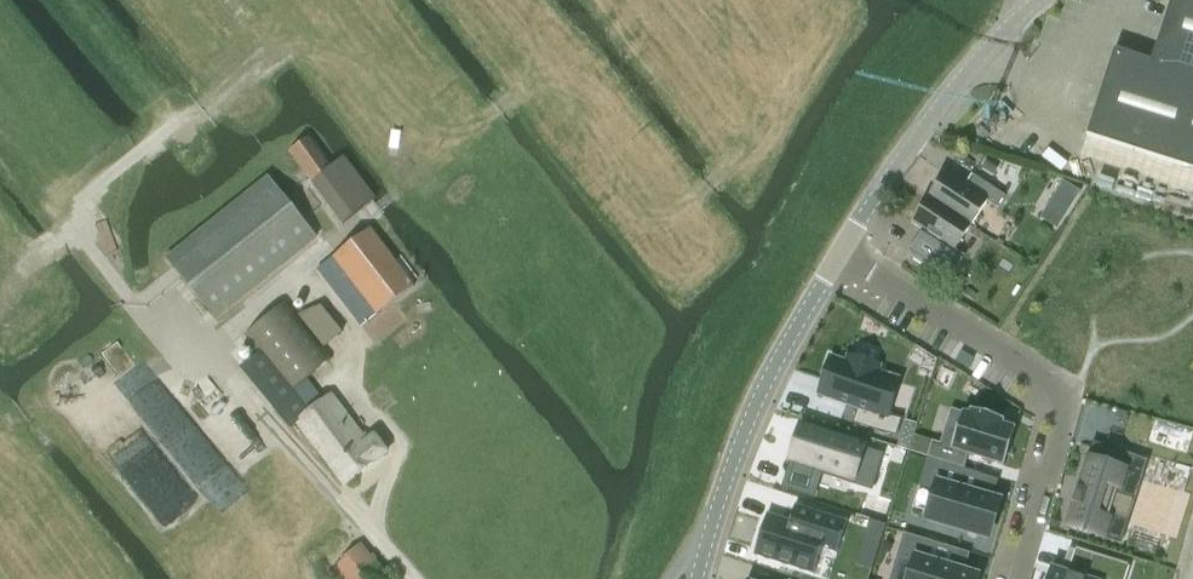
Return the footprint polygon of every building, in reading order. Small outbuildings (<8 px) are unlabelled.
[(1192,170),(1192,0),(1171,0),(1151,61),(1114,49),(1087,136),(1192,170)] [(944,173),(928,198),(971,226),(987,202),(997,208),(1005,196),(980,180),(972,191),(944,173)] [(166,259),(215,320),(316,238),(268,178),(166,259)] [(1065,179),(1053,197),(1070,208),(1081,189),(1065,179)] [(923,231),(907,256),(948,282),(965,257),(955,250),(971,226),(928,198),(911,223),(923,231)] [(370,229),(318,269),(362,326),(414,287),(370,229)] [(300,315),(325,347),(342,333),(321,306),(300,315)] [(254,346),(291,392),(307,380),(332,359),(294,312),(254,346)] [(831,357),(819,394),(858,406),(853,422),(896,435),(901,418),(887,414),(898,378),(878,372),(879,366),(847,356),(845,362),(831,357)] [(307,380),(291,392),(308,413),(324,401),(307,380)] [(345,485),(387,453),(374,435),(366,441),(331,396),(324,401),(308,413),(305,415),(297,422),(345,485)] [(932,441),(927,457),(964,468),(968,454),(1004,466),(1015,429),(1016,425),(1003,420),(971,410),(970,414),(951,408),(940,443),(932,441)] [(794,461),(786,488),(806,494),(814,468),(872,486),(882,453),(800,426),(795,442),(790,460),(794,461)] [(1077,506),(1070,527),(1102,538),(1109,516),(1127,522),(1141,478),(1176,489),(1182,471),(1147,460),(1105,447),(1100,463),(1091,461),(1081,492),(1077,491),(1072,504),(1077,506)] [(944,464),(927,521),(987,538),(998,500),(980,495),(986,476),(944,464)] [(767,513),(753,556),(755,557),(755,555),(812,574),(812,575),(813,575),(822,548),(835,552),(835,554),(836,554),(847,521),(845,520),(845,522),(796,506),(796,505),(795,504),(789,522),(768,515),(768,514),(767,513)] [(891,578),(975,578),(976,576),(953,569),(959,550),(903,533),(897,555),(898,555),(891,578)] [(332,577),(334,578),(384,578),(386,577),(360,545),(335,566),(339,571),(332,577)] [(1128,565),(1076,548),(1066,578),(1124,578),(1128,565)]
